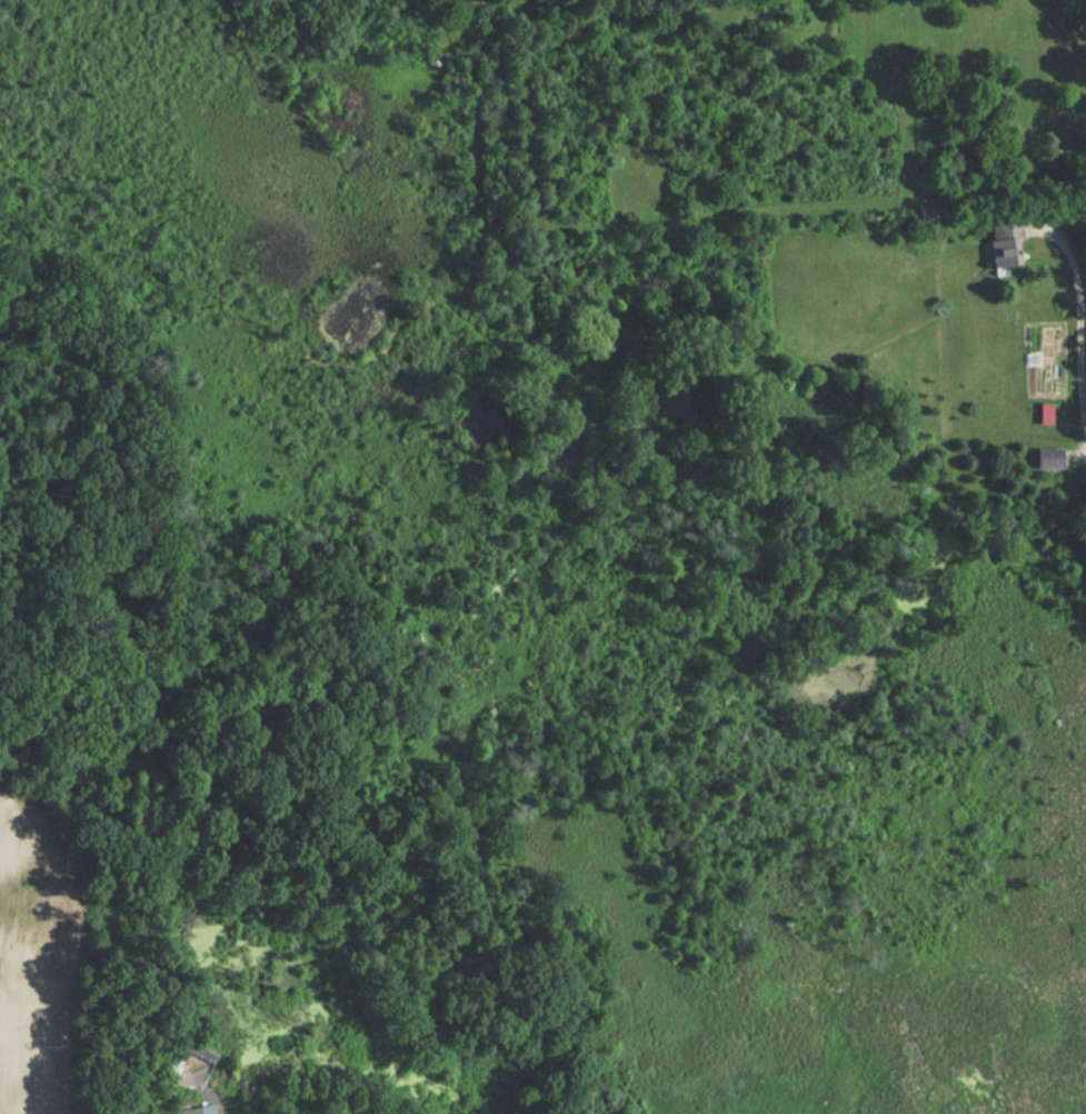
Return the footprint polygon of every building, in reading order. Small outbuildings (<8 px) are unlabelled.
[(1013,239),(1022,238),(1020,224),(986,228),(992,270),(1016,267),(1013,239)] [(1033,470),(1062,470),(1062,449),(1033,449),(1033,470)]
